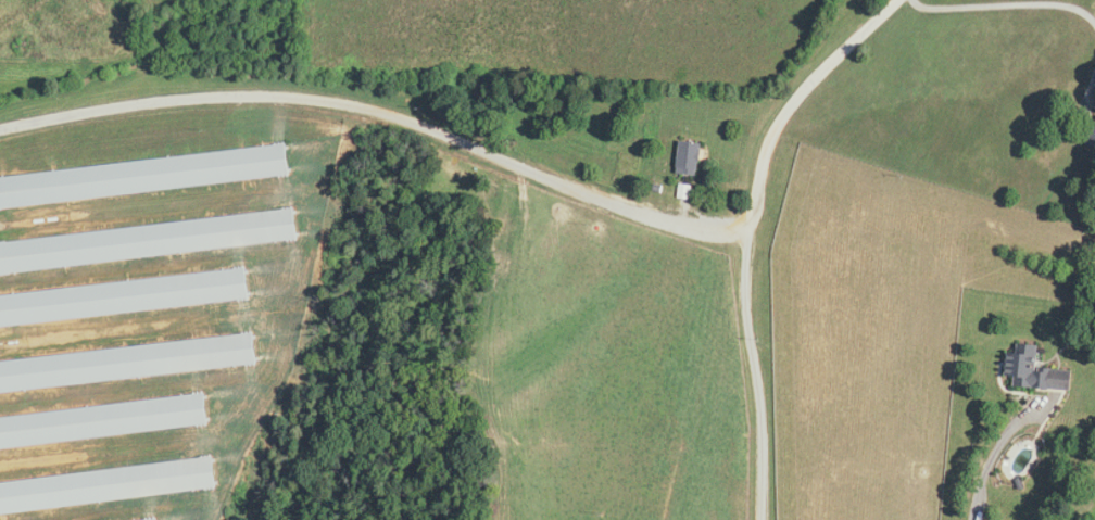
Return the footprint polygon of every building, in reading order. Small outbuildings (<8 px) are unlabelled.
[(704,143),(682,141),(679,174),(701,176),(704,143)] [(293,180),(290,148),(0,174),(0,206),(293,180)] [(298,210),(0,241),(0,273),(301,242),(298,210)] [(249,272),(0,293),(0,325),(252,303),(249,272)] [(257,334),(0,360),(0,392),(261,366),(257,334)] [(1010,353),(1009,375),(1017,376),(1017,386),(1077,389),(1078,369),(1042,367),(1043,344),(1021,343),(1020,353),(1010,353)] [(213,429),(210,397),(0,416),(0,448),(213,429)] [(222,491),(219,459),(0,482),(0,513),(222,491)]
